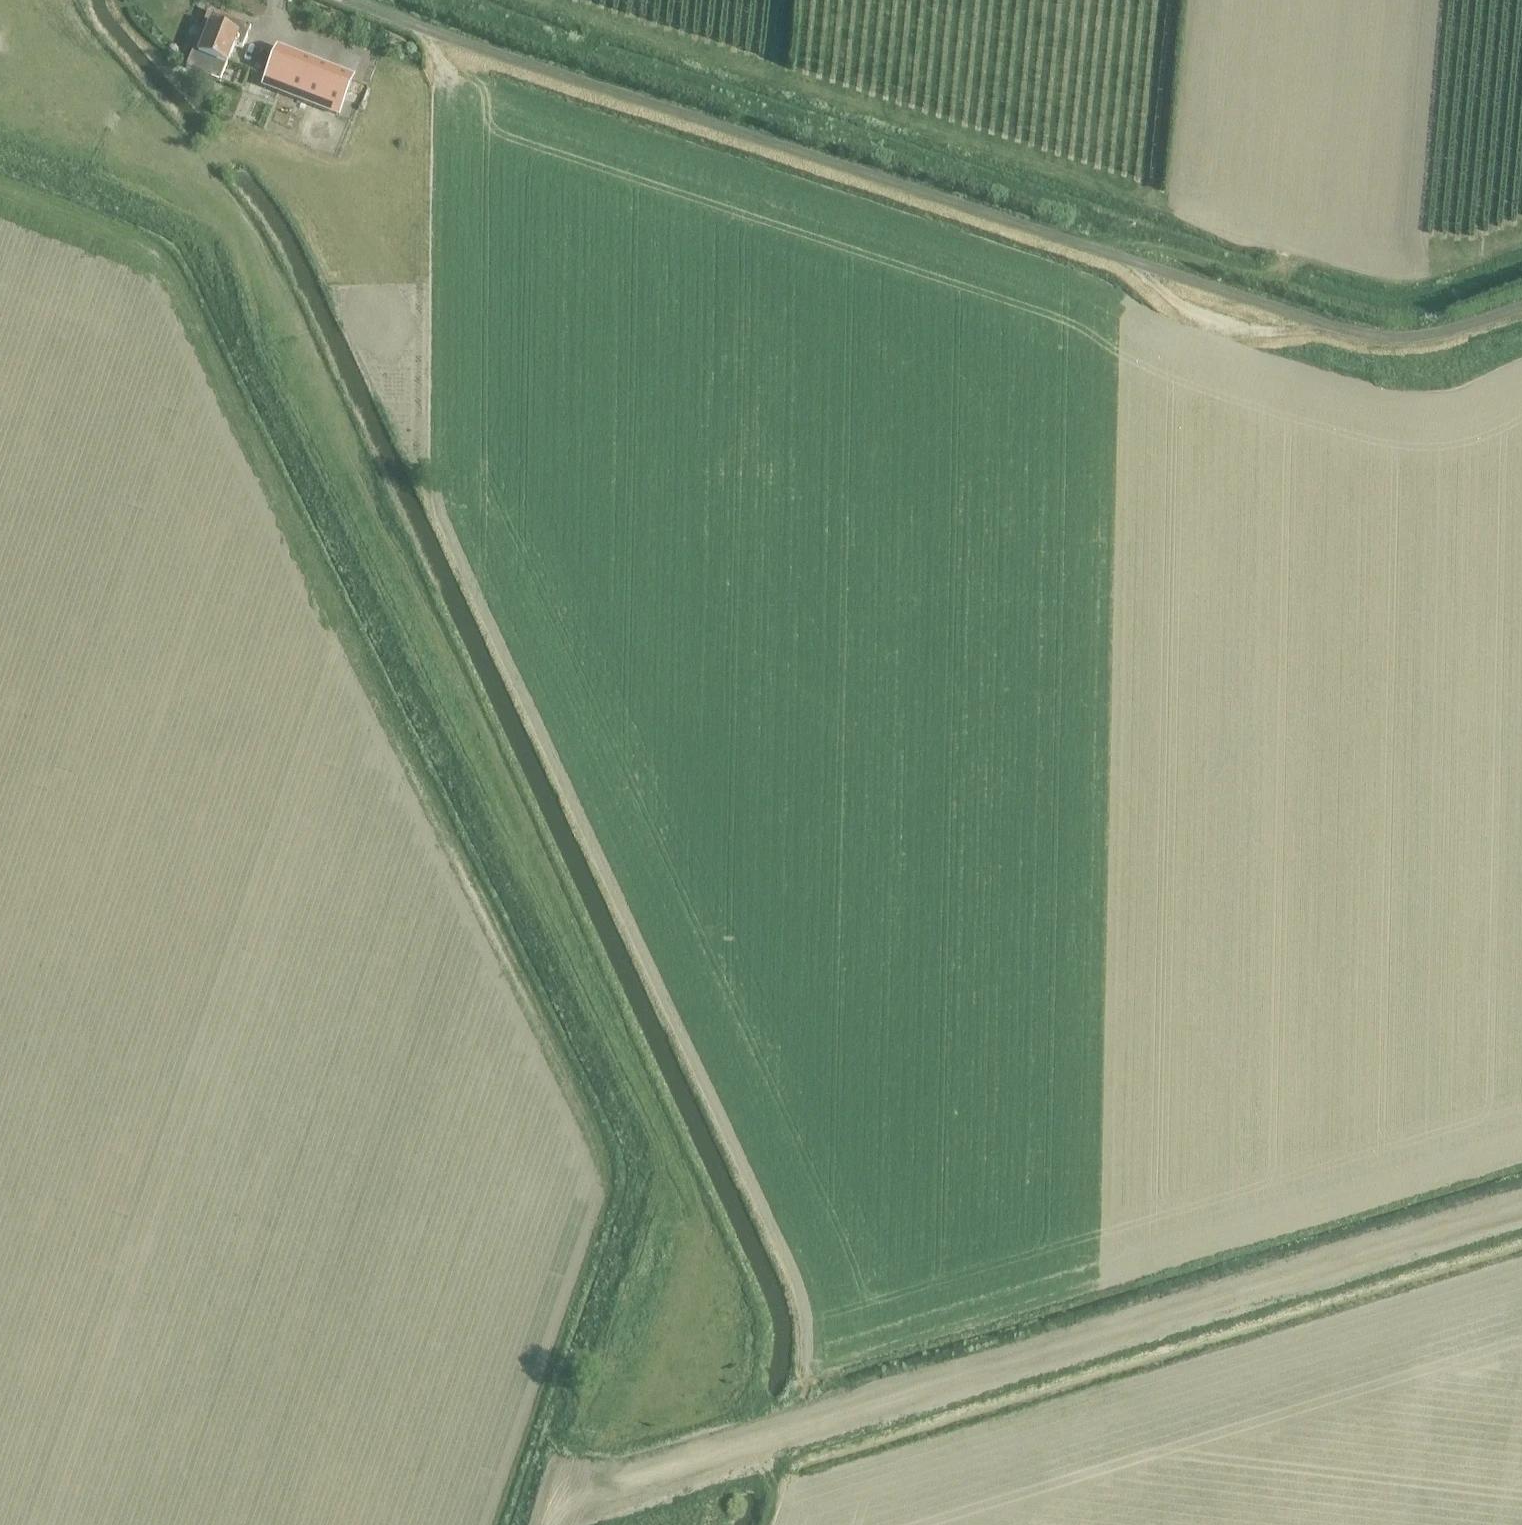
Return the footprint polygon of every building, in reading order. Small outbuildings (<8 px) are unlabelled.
[(250,28),(208,12),(185,69),(219,82),(234,46),(242,49),(250,28)] [(338,116),(352,79),(276,50),(262,86),(338,116)]
